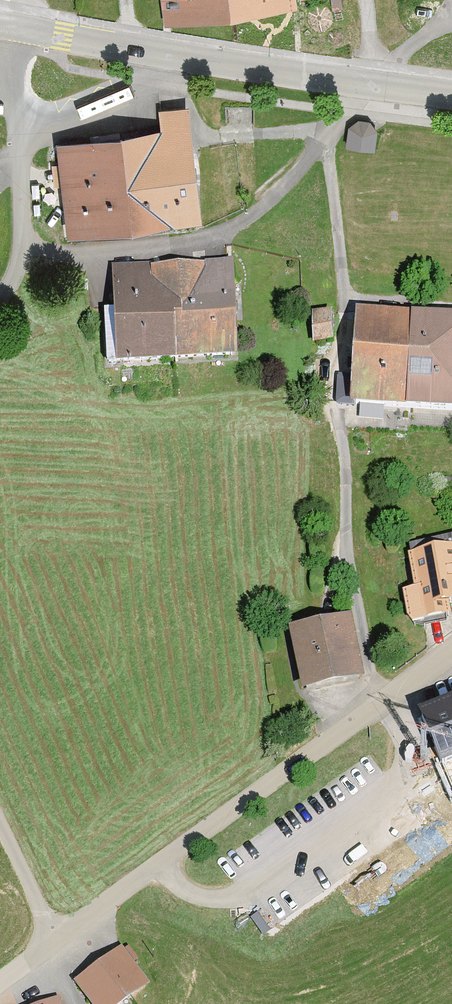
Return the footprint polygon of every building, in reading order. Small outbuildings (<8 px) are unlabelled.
[(229,0),(167,0),(170,18),(230,10),(229,0)] [(230,10),(291,1),(291,0),(229,0),(230,10)] [(189,168),(182,112),(161,114),(163,134),(122,139),(133,224),(195,216),(190,175),(196,175),(195,167),(189,168)] [(133,224),(122,139),(61,147),(71,231),(133,224)] [(227,266),(170,269),(175,358),(232,355),(230,313),(237,313),(236,304),(229,305),(227,266)] [(175,358),(170,269),(153,270),(153,268),(140,269),(141,271),(118,272),(120,311),(105,312),(107,363),(123,363),(123,361),(175,358)] [(407,407),(413,318),(359,314),(356,362),(349,361),(349,369),(355,370),(354,380),(344,380),(342,403),(407,407)] [(333,315),(313,316),(314,340),(333,339),(333,315)] [(413,318),(407,407),(451,410),(451,320),(413,318)] [(424,620),(447,616),(445,605),(451,603),(451,536),(409,545),(424,620)] [(348,624),(296,635),(306,686),(358,676),(348,624)] [(451,769),(451,711),(421,724),(441,774),(451,769)] [(83,983),(98,1003),(131,1003),(155,986),(129,949),(83,983)]
